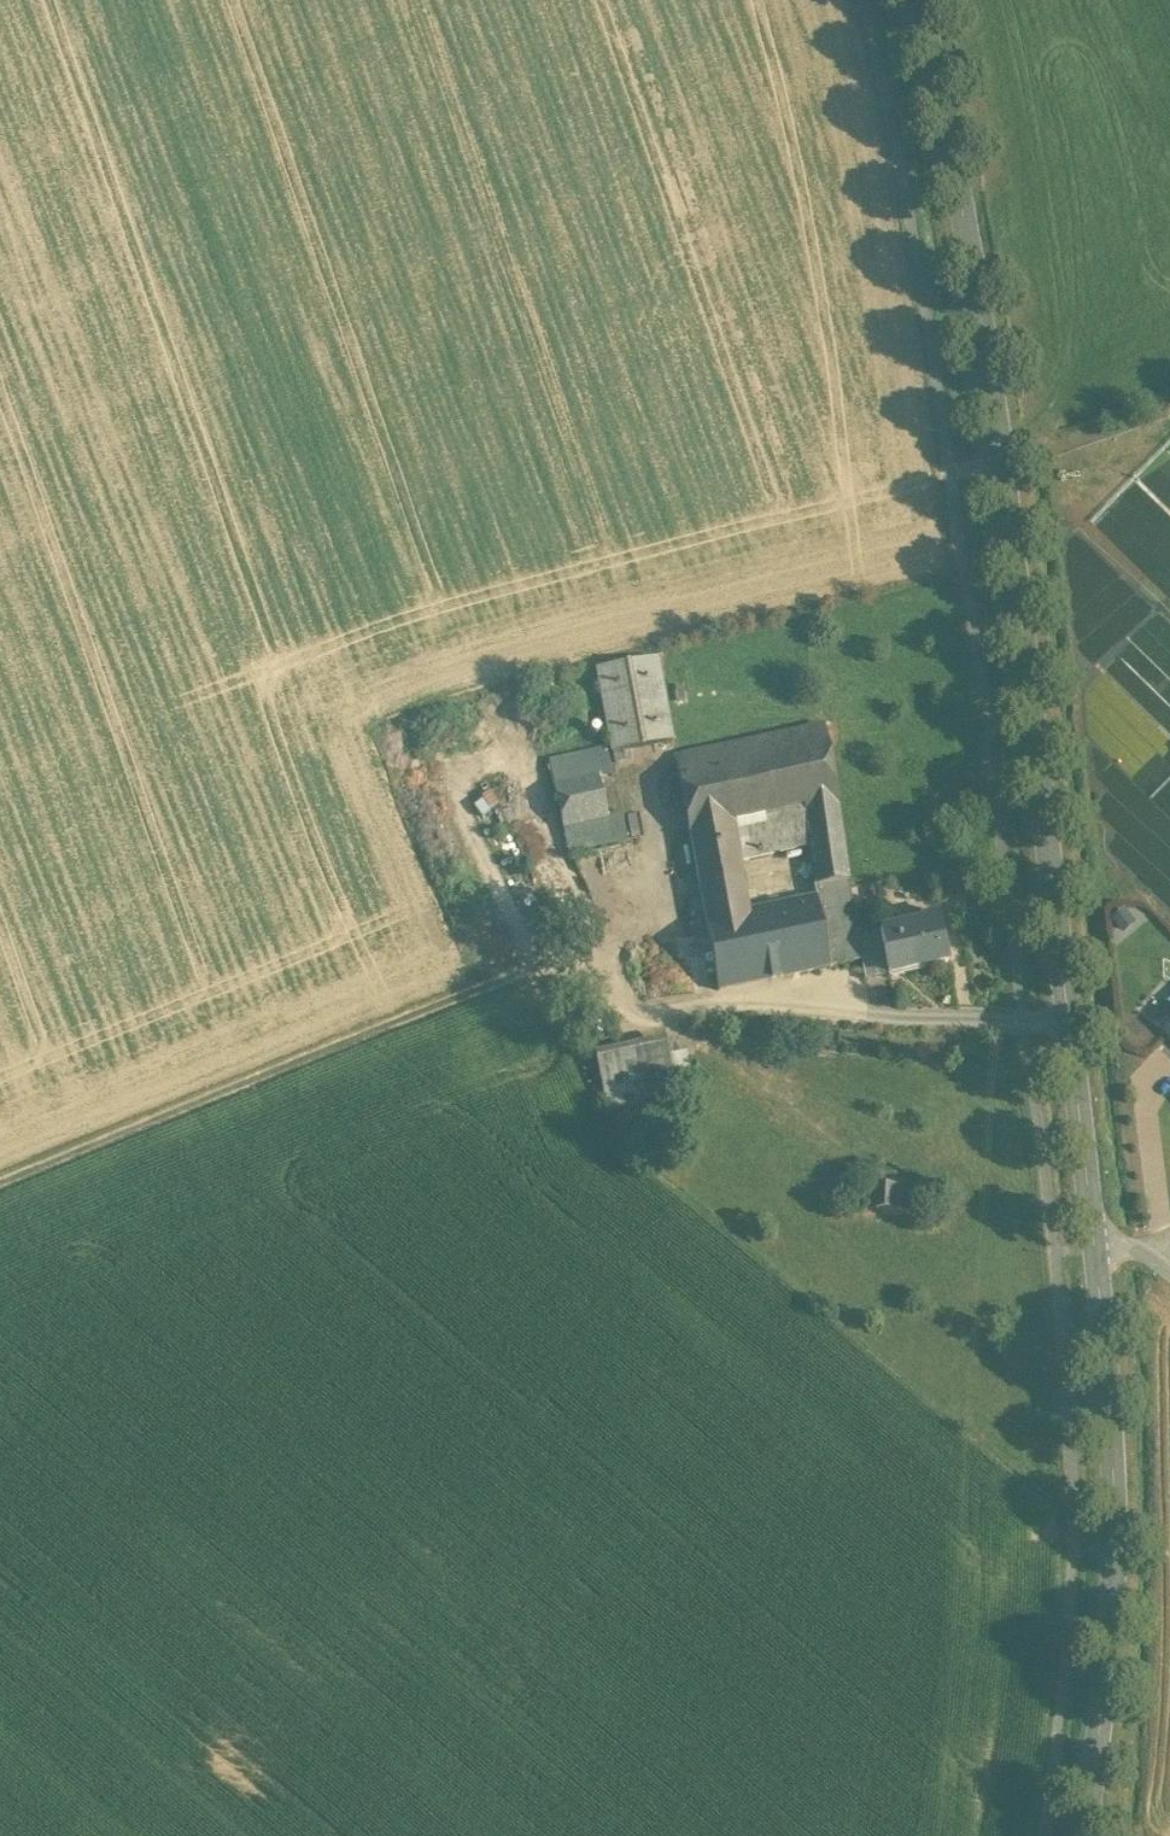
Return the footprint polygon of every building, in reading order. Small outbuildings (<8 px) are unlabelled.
[(656,659),(597,669),(612,753),(622,751),(672,742),(656,659)] [(880,932),(882,931),(881,928),(860,932),(824,742),(677,770),(719,989),(885,958),(880,932)] [(622,751),(613,753),(615,763),(624,761),(622,751)] [(599,776),(554,786),(563,827),(609,817),(608,814),(607,815),(599,779),(600,778),(599,776)] [(882,931),(880,932),(885,958),(888,974),(951,960),(942,915),(921,920),(922,923),(882,931)] [(1159,1024),(1169,1035),(1169,1013),(1159,1024)] [(666,1044),(596,1059),(607,1111),(677,1096),(666,1044)] [(898,1185),(878,1185),(877,1209),(897,1210),(898,1185)]
